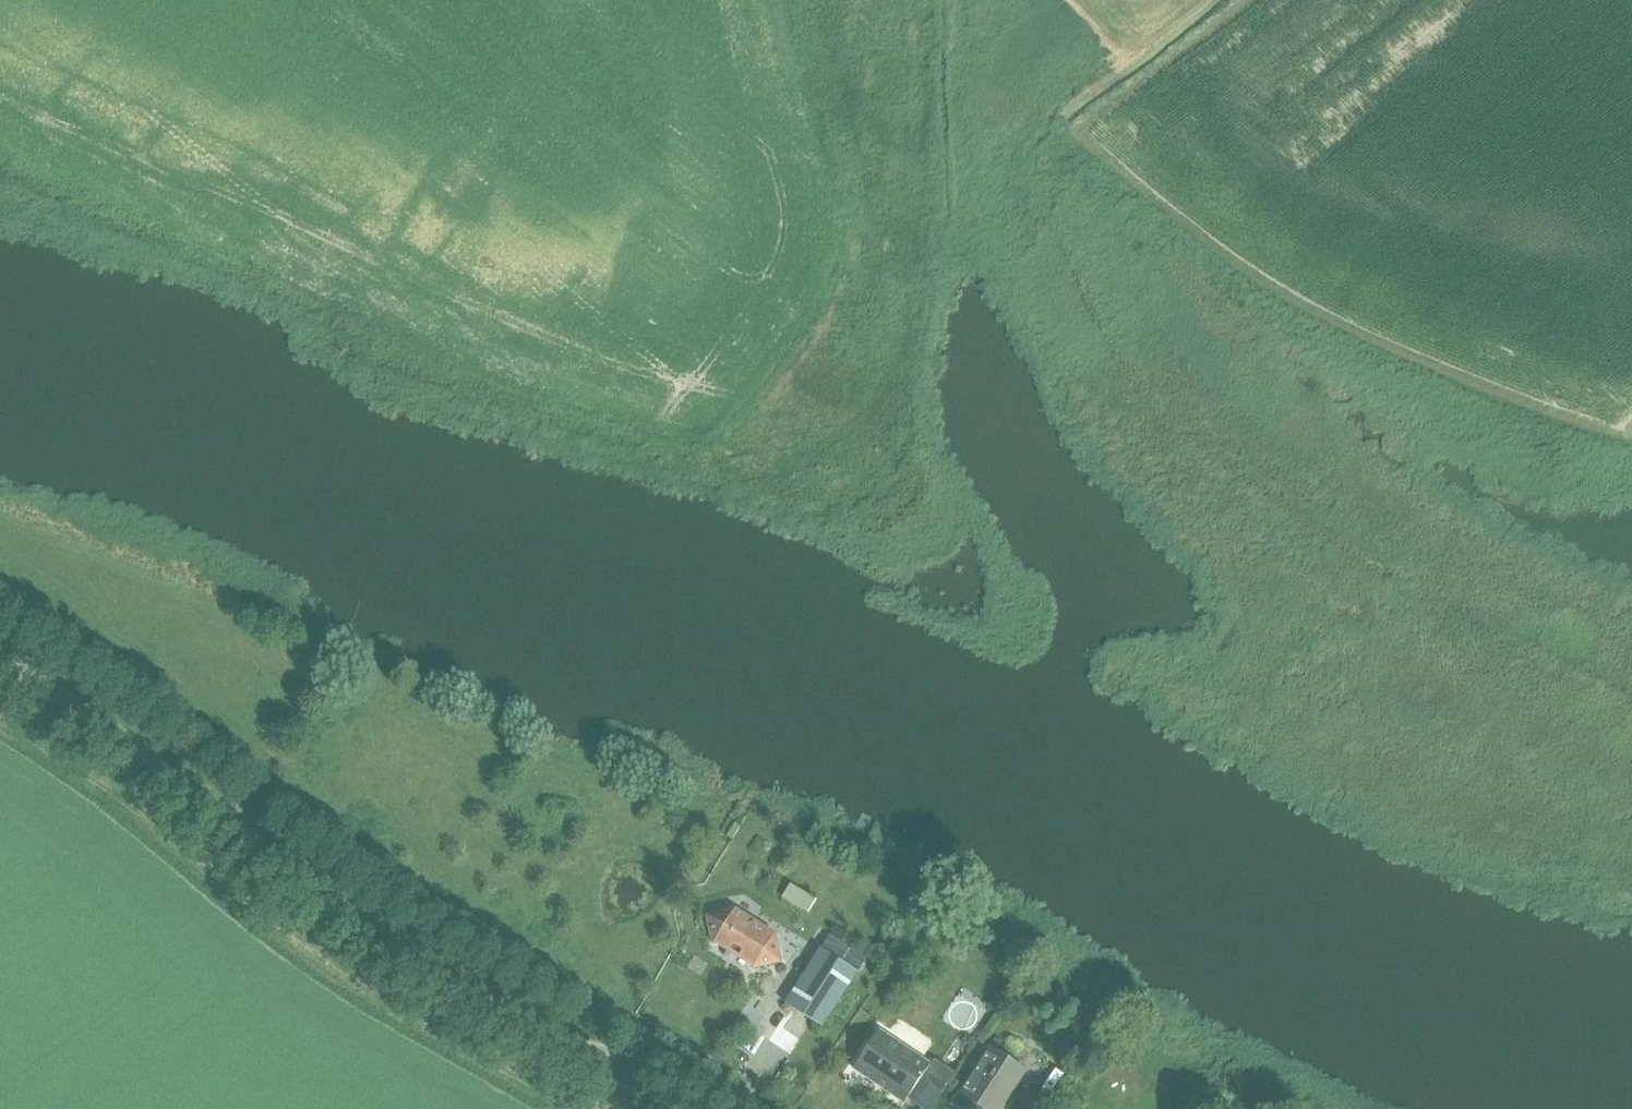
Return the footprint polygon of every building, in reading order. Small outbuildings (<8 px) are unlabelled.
[(782,898),(808,914),(817,900),(790,884),(782,898)] [(713,944),(740,937),(741,940),(744,942),(747,942),(753,968),(781,962),(774,934),(767,935),(757,929),(755,922),(739,926),(735,909),(707,915),(713,944)] [(785,1004),(822,1027),(858,972),(820,948),(785,1004)] [(854,1068),(905,1102),(930,1065),(879,1031),(854,1068)] [(1025,1071),(990,1048),(961,1094),(958,1092),(949,1105),(956,1108),(1001,1108),(1013,1090),(1030,1101),(1033,1097),(1015,1086),(1025,1071)] [(942,1094),(949,1083),(933,1073),(926,1084),(942,1094)]
